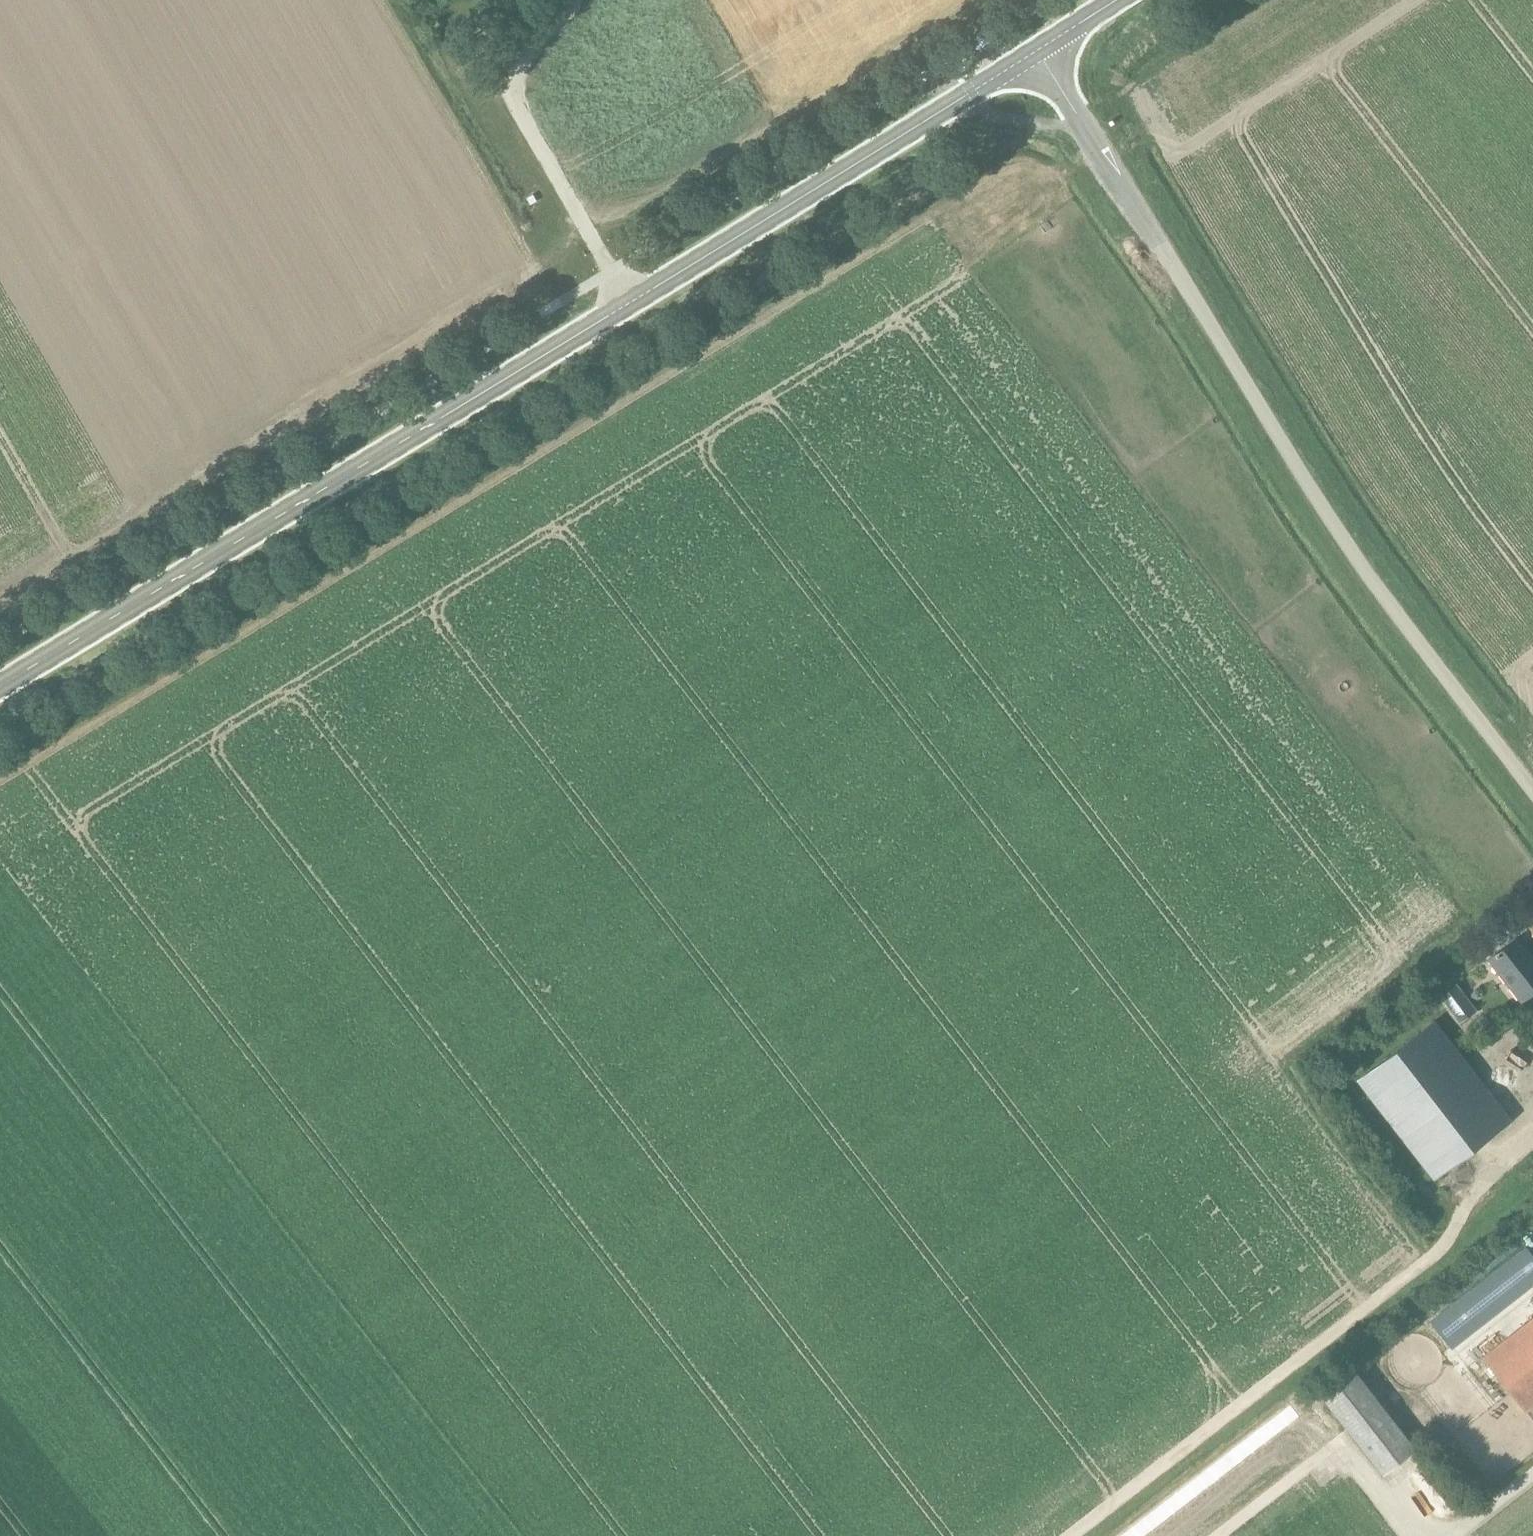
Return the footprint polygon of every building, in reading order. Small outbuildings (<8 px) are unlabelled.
[(1532,992),(1532,961),(1516,938),(1489,959),(1521,1001),(1532,992)] [(1456,985),(1440,997),(1460,1023),(1471,1014),(1459,998),(1464,995),(1456,985)] [(1510,1120),(1434,1021),(1358,1080),(1434,1179),(1510,1120)] [(1532,1284),(1532,1257),(1526,1248),(1428,1323),(1448,1349),(1532,1284)] [(1532,1305),(1532,1287),(1453,1349),(1462,1360),(1532,1305)] [(1526,1411),(1532,1405),(1532,1318),(1483,1357),(1526,1411)] [(1354,1370),(1321,1395),(1383,1475),(1415,1450),(1354,1370)]
